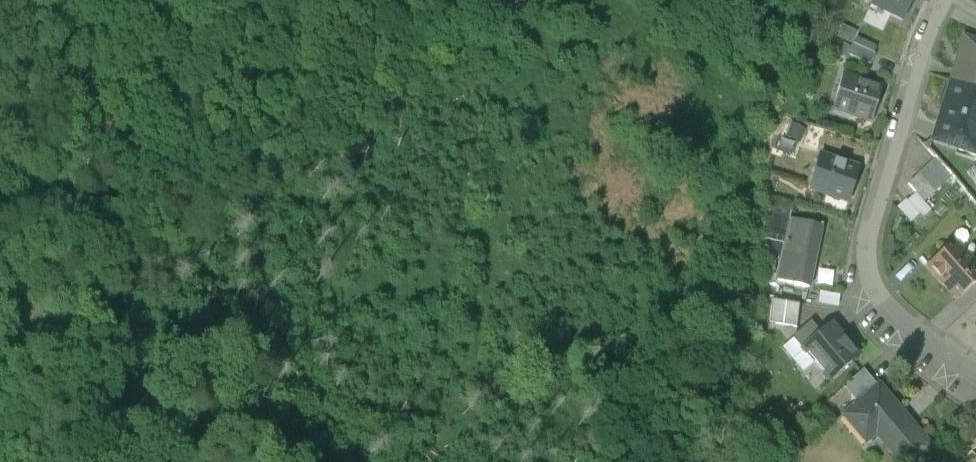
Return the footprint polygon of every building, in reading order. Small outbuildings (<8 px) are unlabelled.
[(868,10),(899,24),(910,0),(872,0),(868,10)] [(962,40),(956,59),(959,59),(951,85),(975,92),(975,44),(962,40)] [(871,59),(851,50),(846,61),(866,70),(871,59)] [(878,92),(840,81),(830,116),(846,120),(847,118),(867,124),(866,126),(868,127),(878,92)] [(951,85),(939,122),(937,122),(931,143),(975,157),(975,134),(973,133),(975,121),(975,92),(951,85)] [(855,173),(817,162),(807,197),(824,201),(824,199),(845,204),(844,207),(845,207),(855,173)] [(949,180),(934,163),(925,170),(941,188),(949,180)] [(941,188),(925,170),(917,178),(933,195),(941,188)] [(933,195),(917,178),(908,186),(923,203),(933,195)] [(928,213),(914,196),(905,203),(919,220),(928,213)] [(801,228),(790,225),(787,238),(786,240),(798,243),(799,239),(801,228)] [(818,233),(801,228),(799,239),(796,251),(794,263),(792,268),(810,274),(818,233)] [(798,243),(786,240),(787,238),(780,236),(779,244),(785,245),(785,248),(796,251),(798,243)] [(945,251),(926,268),(942,285),(943,284),(957,300),(975,284),(975,269),(964,256),(963,257),(954,247),(947,254),(945,251)] [(796,251),(785,248),(782,260),(794,263),(796,251)] [(794,263),(782,260),(775,287),(805,294),(810,274),(792,268),(792,269),(794,263)] [(819,273),(818,287),(830,289),(832,274),(819,273)] [(818,295),(817,307),(838,310),(839,298),(818,295)] [(770,305),(768,329),(795,332),(798,308),(770,305)] [(809,330),(792,344),(801,355),(818,340),(809,330)] [(818,340),(801,355),(813,368),(815,366),(828,382),(826,384),(827,385),(854,361),(828,331),(818,340)] [(860,374),(841,391),(855,408),(875,391),(860,374)] [(846,417),(869,443),(879,434),(887,443),(882,447),(896,461),(919,461),(932,449),(878,388),(855,408),(846,417)] [(958,451),(967,461),(975,453),(975,435),(958,451)]
